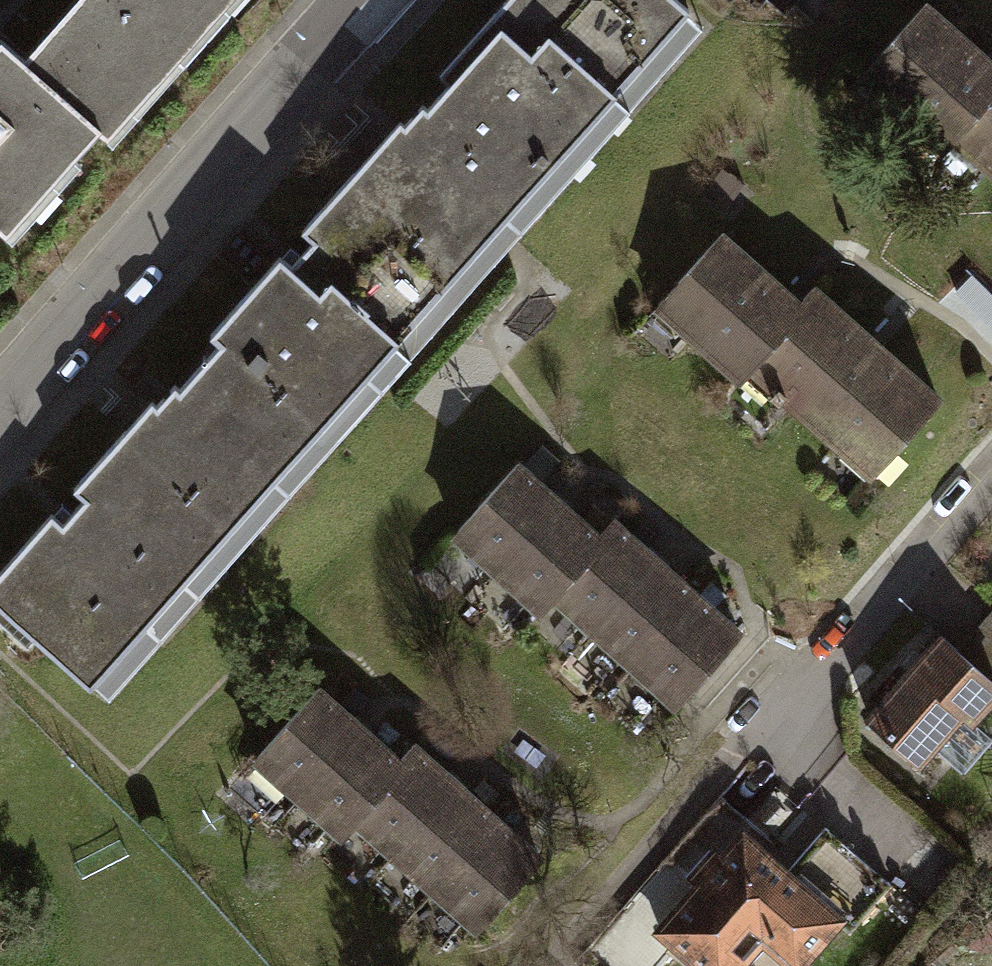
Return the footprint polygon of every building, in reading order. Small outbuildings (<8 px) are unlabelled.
[(90,127),(203,0),(85,0),(24,69),(90,127)] [(480,19),(574,103),(588,86),(602,98),(634,62),(621,50),(634,35),(648,47),(681,9),(670,0),(496,0),(480,19)] [(947,136),(944,134),(991,80),(991,71),(916,3),(853,74),(936,148),(947,136)] [(558,121),(574,103),(480,19),(430,74),(440,83),(418,108),(414,104),(405,114),(396,124),(391,119),(342,174),(437,258),(452,240),(466,252),(528,182),(514,170),(525,158),(539,170),(571,133),(558,121)] [(24,69),(0,48),(0,210),(55,148),(64,156),(90,127),(24,69)] [(947,136),(991,177),(991,80),(944,134),(947,136)] [(420,276),(437,258),(342,174),(293,230),(304,240),(293,252),(282,265),(271,255),(204,330),(298,414),(314,396),(328,408),(390,338),(376,326),(387,314),(401,326),(434,288),(420,276)] [(732,378),(743,366),(740,363),(792,305),(790,302),(712,233),(649,304),(732,378)] [(740,363),(743,366),(863,473),(929,399),(803,287),(790,302),(792,305),(740,363)] [(143,399),(114,433),(208,516),(222,500),(236,512),(295,444),(282,432),(298,414),(204,330),(201,334),(211,342),(171,388),(166,383),(157,393),(148,404),(143,399)] [(208,516),(114,433),(65,488),(76,497),(65,510),(54,523),(42,513),(0,561),(0,615),(81,686),(114,649),(101,637),(113,622),(127,635),(162,595),(148,583),(159,571),(173,583),(205,546),(192,534),(208,516)] [(489,570),(551,501),(508,463),(446,532),(489,570)] [(592,537),(589,534),(551,501),(489,570),(533,609),(546,594),(543,591),(592,537)] [(543,591),(546,594),(583,627),(645,558),(602,520),(589,534),(592,537),(543,591)] [(645,558),(583,627),(624,663),(686,594),(645,558)] [(729,633),(686,594),(624,663),(667,702),(729,633)] [(954,654),(991,686),(991,684),(991,611),(954,654)] [(932,635),(860,718),(909,761),(953,710),(962,718),(991,686),(954,654),(932,635)] [(290,795),(352,725),(309,687),(247,757),(290,795)] [(393,761),(390,759),(352,725),(290,795),(334,833),(347,818),(345,816),(393,761)] [(345,816),(347,818),(384,851),(446,782),(403,744),(390,759),(393,761),(345,816)] [(446,782),(384,851),(426,887),(487,818),(446,782)] [(530,856),(487,818),(426,887),(469,926),(530,856)] [(650,929),(692,965),(725,965),(753,935),(787,965),(827,920),(840,931),(882,883),(816,826),(777,871),(734,834),(713,858),(706,851),(684,876),(692,883),(650,929)]
